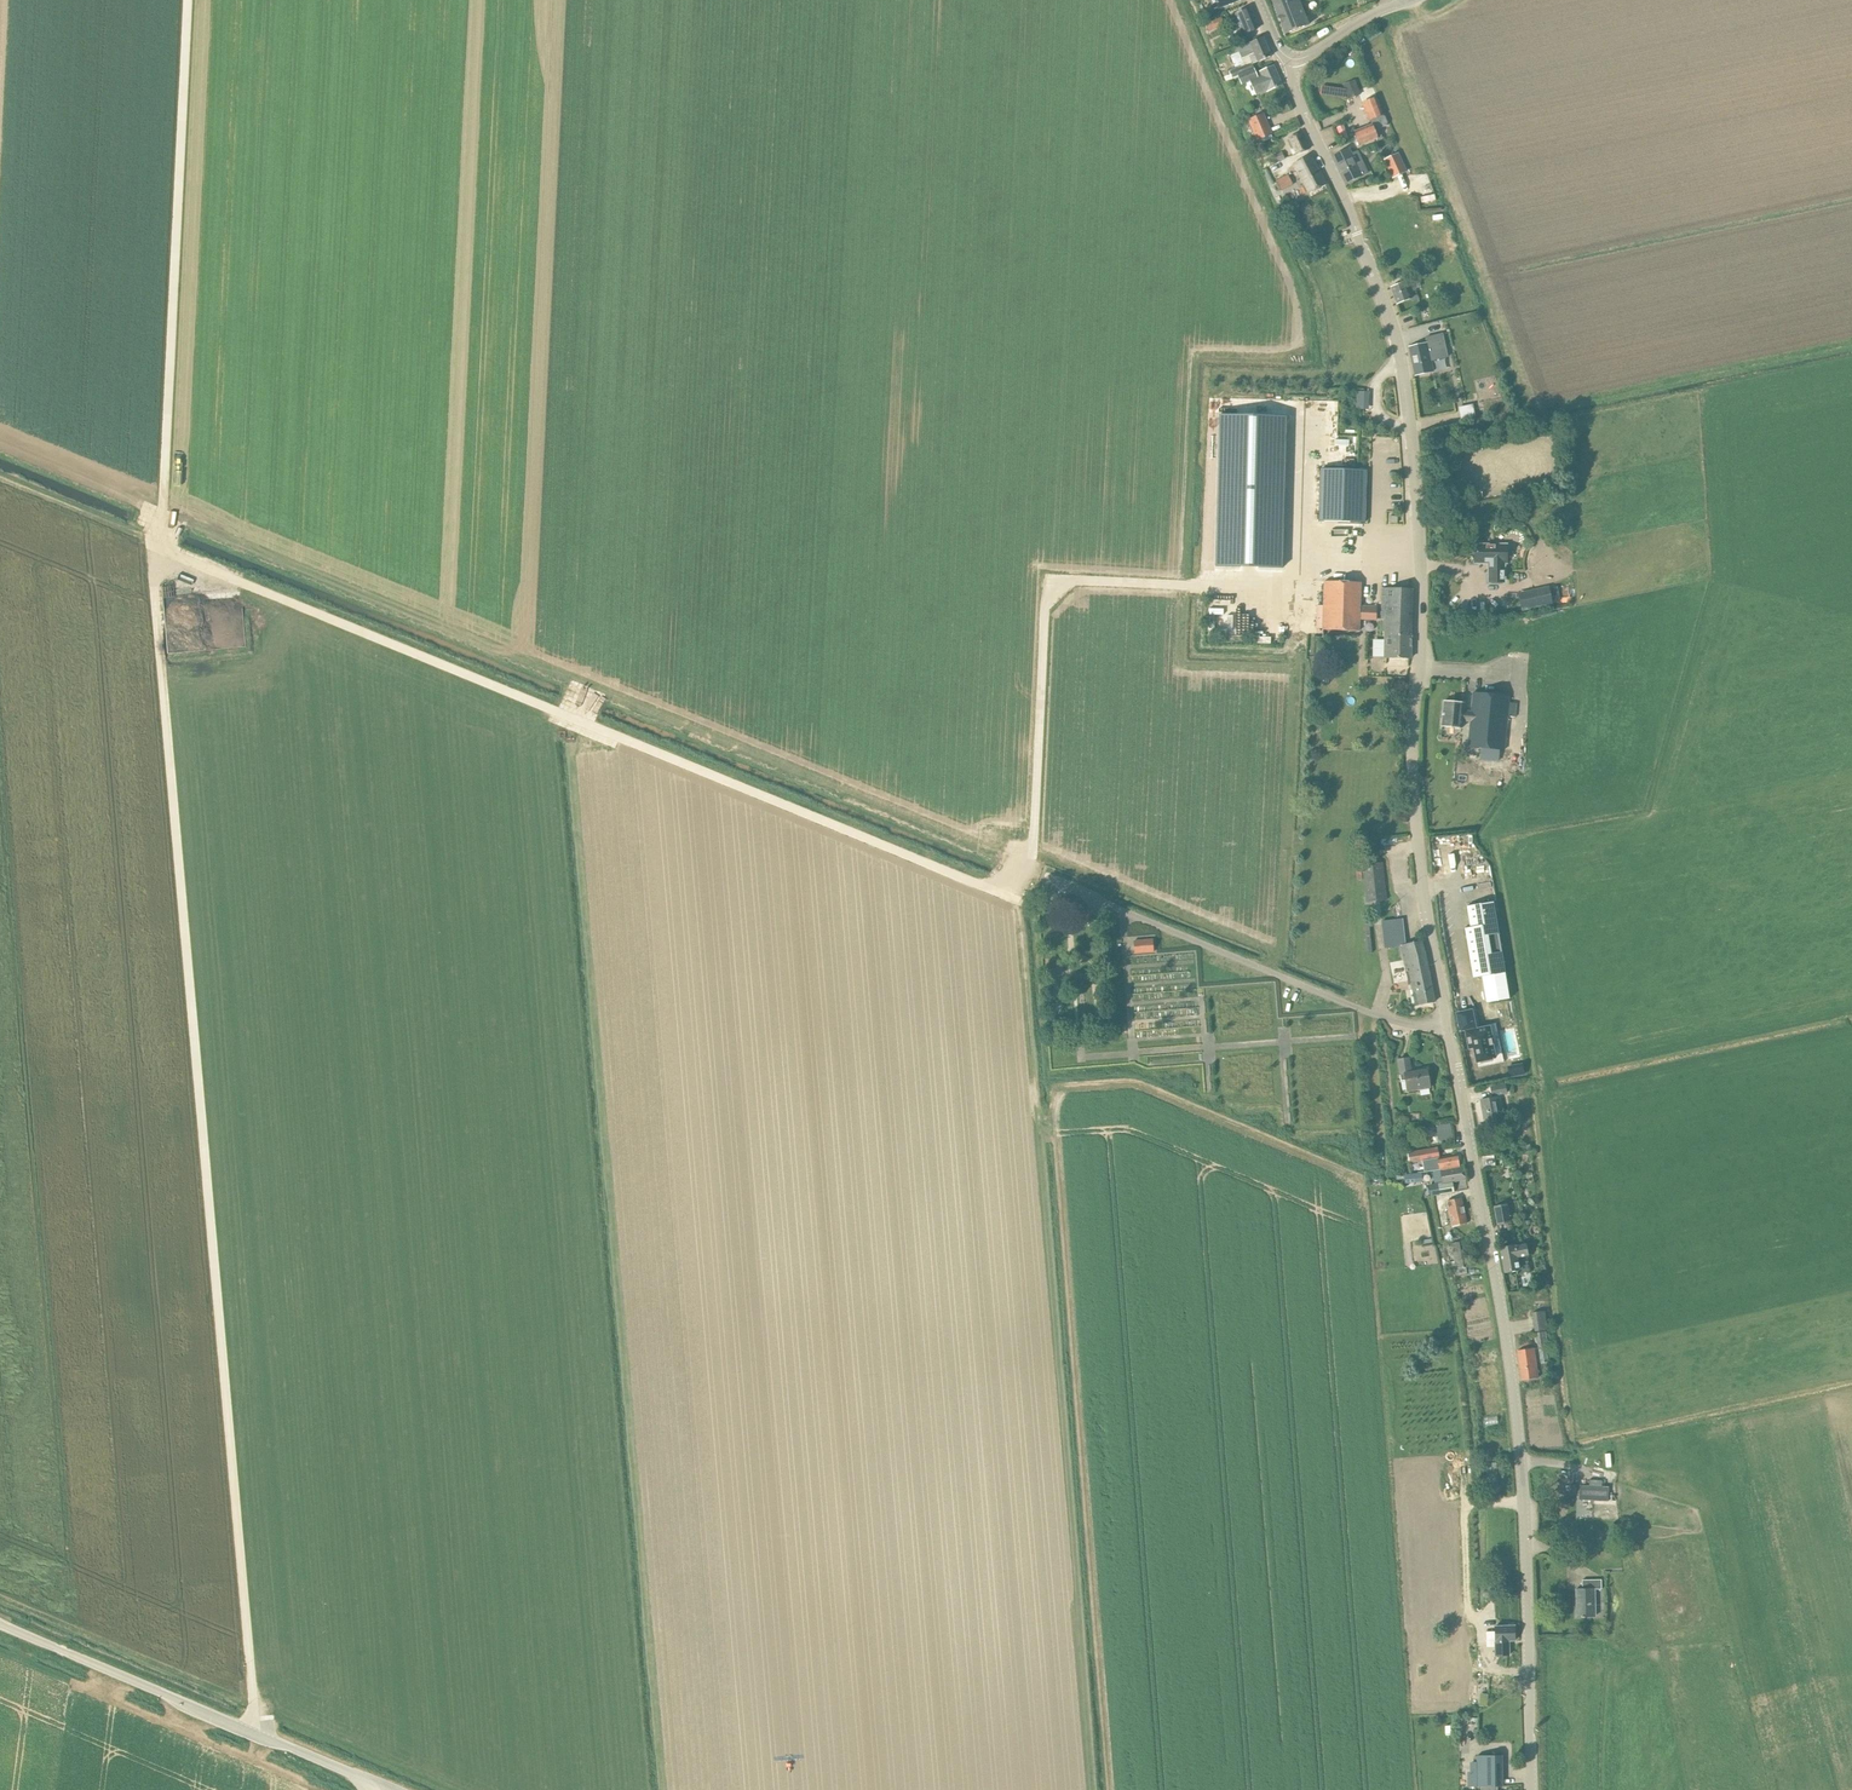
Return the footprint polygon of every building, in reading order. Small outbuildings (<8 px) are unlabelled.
[(1220,9),(1240,0),(1216,0),(1220,9)] [(1275,9),(1285,34),(1309,25),(1299,0),(1272,0),(1275,9)] [(1244,34),(1246,34),(1257,29),(1249,9),(1235,14),(1238,19),(1230,23),(1233,31),(1241,28),(1244,34)] [(1206,23),(1208,30),(1224,24),(1221,17),(1206,23)] [(1242,58),(1246,56),(1254,53),(1258,62),(1271,56),(1263,38),(1250,43),(1250,44),(1238,49),(1242,58)] [(1329,61),(1328,65),(1330,68),(1333,69),(1336,67),(1337,64),(1335,61),(1332,60),(1329,61)] [(1230,71),(1233,78),(1238,75),(1253,69),(1251,62),(1230,71)] [(1264,93),(1282,85),(1273,66),(1256,74),(1253,69),(1238,75),(1241,84),(1248,81),(1249,84),(1248,85),(1251,92),(1252,91),(1254,97),(1264,93)] [(1349,99),(1362,95),(1356,80),(1343,85),(1349,99)] [(1376,98),(1374,99),(1363,103),(1369,120),(1370,120),(1372,125),(1354,132),(1360,145),(1377,138),(1375,130),(1387,125),(1388,123),(1385,117),(1383,115),(1376,98)] [(1263,113),(1248,120),(1257,140),(1272,134),(1263,113)] [(1344,125),(1338,127),(1344,139),(1349,137),(1344,125)] [(1301,133),(1290,138),(1298,154),(1309,149),(1301,133)] [(1349,149),(1332,157),(1345,183),(1362,175),(1349,149)] [(1273,156),(1276,163),(1286,159),(1282,152),(1273,156)] [(1403,153),(1386,160),(1392,174),(1409,168),(1406,160),(1403,153)] [(1310,193),(1316,190),(1327,184),(1312,155),(1295,164),(1310,193)] [(1288,174),(1276,181),(1282,190),(1293,184),(1288,174)] [(1300,207),(1292,210),(1296,219),(1304,215),(1300,207)] [(1432,264),(1424,267),(1427,275),(1435,272),(1432,264)] [(1411,280),(1402,283),(1391,287),(1397,304),(1412,299),(1410,293),(1415,291),(1411,280)] [(1421,345),(1409,348),(1415,375),(1417,375),(1427,372),(1433,371),(1431,361),(1448,357),(1446,345),(1443,333),(1425,337),(1427,344),(1421,345)] [(1357,391),(1356,409),(1369,409),(1370,392),(1357,391)] [(1473,404),(1458,407),(1461,422),(1476,419),(1473,404)] [(1221,423),(1218,563),(1284,564),(1288,425),(1221,423)] [(1365,522),(1366,470),(1322,469),(1320,521),(1365,522)] [(1450,476),(1438,479),(1439,485),(1451,482),(1450,476)] [(1505,545),(1488,545),(1476,545),(1476,562),(1489,562),(1489,581),(1504,581),(1504,562),(1505,562),(1505,545)] [(1316,628),(1323,629),(1358,630),(1361,582),(1325,581),(1324,606),(1317,605),(1316,628)] [(1534,590),(1518,593),(1522,612),(1554,606),(1554,603),(1560,601),(1557,586),(1550,587),(1534,590)] [(1411,658),(1413,590),(1383,589),(1382,619),(1386,619),(1385,634),(1386,634),(1385,657),(1411,658)] [(1361,606),(1361,619),(1376,620),(1376,607),(1361,606)] [(1444,701),(1442,726),(1462,728),(1463,721),(1471,721),(1468,746),(1482,747),(1481,760),(1499,762),(1500,749),(1505,750),(1508,717),(1517,718),(1518,703),(1510,702),(1510,696),(1485,694),(1473,693),(1472,711),(1464,711),(1464,703),(1444,701)] [(1432,866),(1445,866),(1444,839),(1431,839),(1432,866)] [(1383,863),(1363,865),(1367,902),(1387,899),(1383,863)] [(1471,927),(1466,928),(1472,966),(1474,978),(1506,972),(1504,960),(1497,923),(1494,901),(1467,906),(1471,927)] [(1401,946),(1407,976),(1429,971),(1426,955),(1421,941),(1406,944),(1403,919),(1382,921),(1385,948),(1401,946)] [(1135,953),(1154,952),(1153,939),(1134,941),(1135,953)] [(1429,971),(1407,976),(1409,984),(1411,983),(1416,1005),(1435,1001),(1429,971)] [(1472,1011),(1457,1013),(1461,1030),(1465,1029),(1469,1049),(1473,1048),(1476,1063),(1478,1063),(1480,1062),(1480,1063),(1492,1061),(1492,1059),(1496,1058),(1492,1038),(1490,1026),(1475,1029),(1475,1027),(1472,1011)] [(1082,1022),(1075,1023),(1074,1023),(1075,1035),(1083,1034),(1082,1022)] [(1418,1089),(1419,1089),(1430,1087),(1427,1069),(1412,1071),(1409,1058),(1397,1060),(1401,1081),(1405,1081),(1406,1090),(1418,1088),(1418,1089)] [(1505,1084),(1503,1085),(1491,1087),(1493,1098),(1480,1100),(1485,1124),(1497,1122),(1498,1121),(1496,1109),(1502,1108),(1500,1096),(1499,1097),(1499,1094),(1507,1093),(1505,1084)] [(1421,1151),(1408,1153),(1410,1162),(1423,1160),(1424,1172),(1433,1171),(1432,1170),(1440,1169),(1447,1168),(1459,1166),(1457,1154),(1449,1156),(1445,1156),(1439,1157),(1437,1148),(1421,1150),(1421,1151)] [(1485,1168),(1496,1166),(1495,1158),(1484,1160),(1485,1168)] [(1440,1171),(1442,1183),(1449,1182),(1449,1181),(1465,1179),(1464,1168),(1440,1171)] [(1421,1172),(1404,1174),(1405,1183),(1414,1182),(1422,1181),(1421,1172)] [(1439,1184),(1429,1186),(1431,1195),(1442,1193),(1439,1184)] [(1453,1226),(1455,1226),(1467,1223),(1462,1198),(1448,1201),(1450,1210),(1446,1211),(1448,1221),(1452,1220),(1453,1226)] [(1507,1204),(1506,1205),(1494,1207),(1497,1225),(1510,1222),(1507,1204)] [(1451,1243),(1455,1261),(1446,1263),(1447,1270),(1456,1268),(1466,1266),(1461,1241),(1451,1243)] [(1526,1243),(1512,1246),(1500,1248),(1504,1272),(1519,1269),(1517,1257),(1528,1255),(1526,1243)] [(1466,1267),(1456,1269),(1457,1275),(1468,1273),(1466,1267)] [(1546,1329),(1543,1311),(1532,1312),(1535,1331),(1546,1329)] [(1549,1346),(1546,1331),(1536,1332),(1538,1348),(1547,1346),(1549,1346)] [(1547,1346),(1538,1348),(1540,1363),(1549,1362),(1547,1346)] [(1534,1348),(1530,1349),(1518,1350),(1522,1380),(1538,1378),(1534,1348)] [(1485,1464),(1486,1487),(1498,1486),(1496,1463),(1485,1464)] [(1580,1486),(1580,1499),(1594,1500),(1609,1500),(1609,1487),(1592,1486),(1580,1486)] [(1493,1580),(1485,1580),(1484,1580),(1485,1597),(1493,1597),(1493,1580)] [(1576,1589),(1577,1616),(1595,1616),(1594,1589),(1602,1589),(1601,1580),(1582,1580),(1582,1589),(1576,1589)] [(1495,1655),(1497,1655),(1509,1655),(1509,1640),(1515,1640),(1515,1626),(1495,1626),(1495,1631),(1486,1632),(1487,1647),(1495,1646),(1495,1655)] [(1488,1695),(1481,1694),(1479,1704),(1487,1705),(1488,1695)] [(1495,1786),(1502,1786),(1501,1755),(1478,1755),(1478,1787),(1482,1787),(1482,1789),(1495,1789),(1495,1786)]
